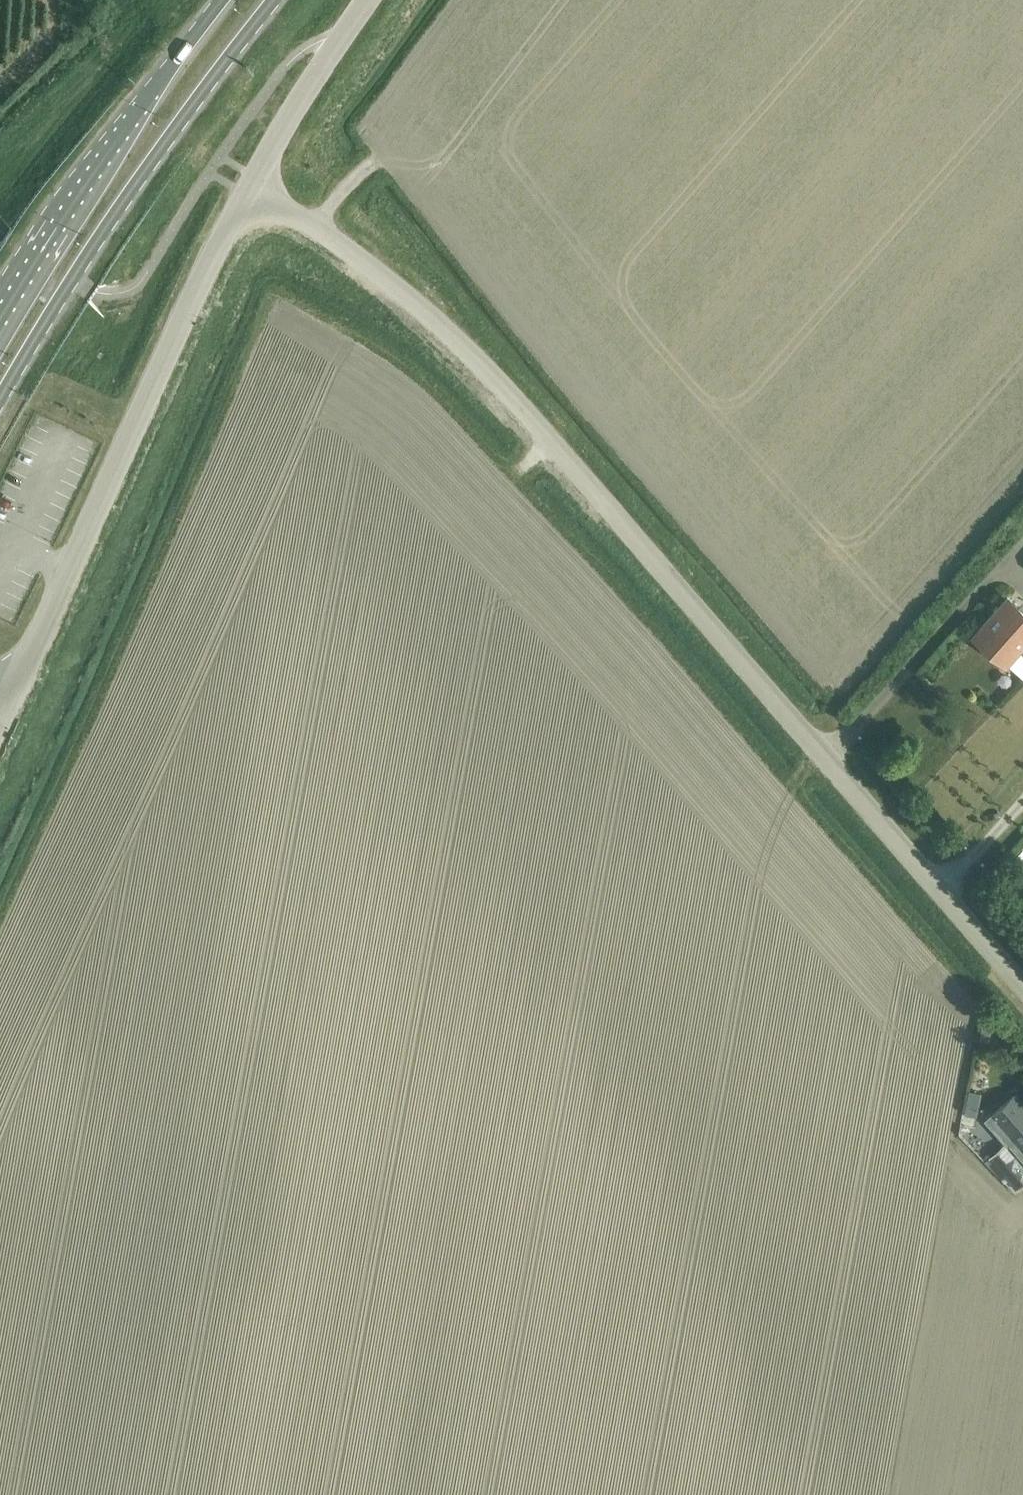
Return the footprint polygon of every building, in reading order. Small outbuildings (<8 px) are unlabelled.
[(1004,665),(1022,643),(1022,609),(1006,594),(970,636),(1004,665)] [(1022,1164),(1022,1113),(1008,1096),(987,1114),(1016,1147),(1011,1151),(1022,1164)] [(1015,1188),(1022,1182),(1022,1167),(1014,1155),(998,1168),(1015,1188)]
